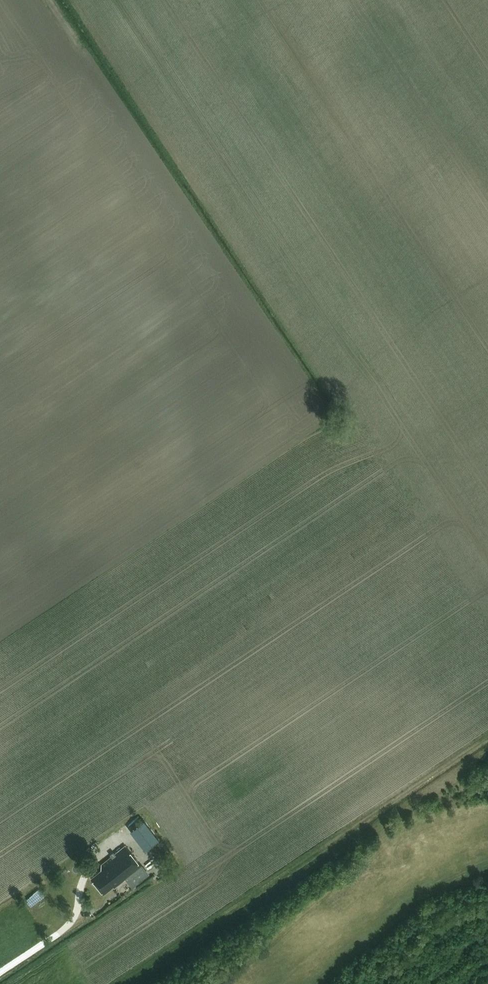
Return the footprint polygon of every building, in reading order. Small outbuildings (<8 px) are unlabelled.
[(158,839),(143,820),(130,831),(145,850),(158,839)] [(100,872),(91,878),(103,894),(124,877),(126,880),(141,868),(124,847),(101,866),(100,872)]
